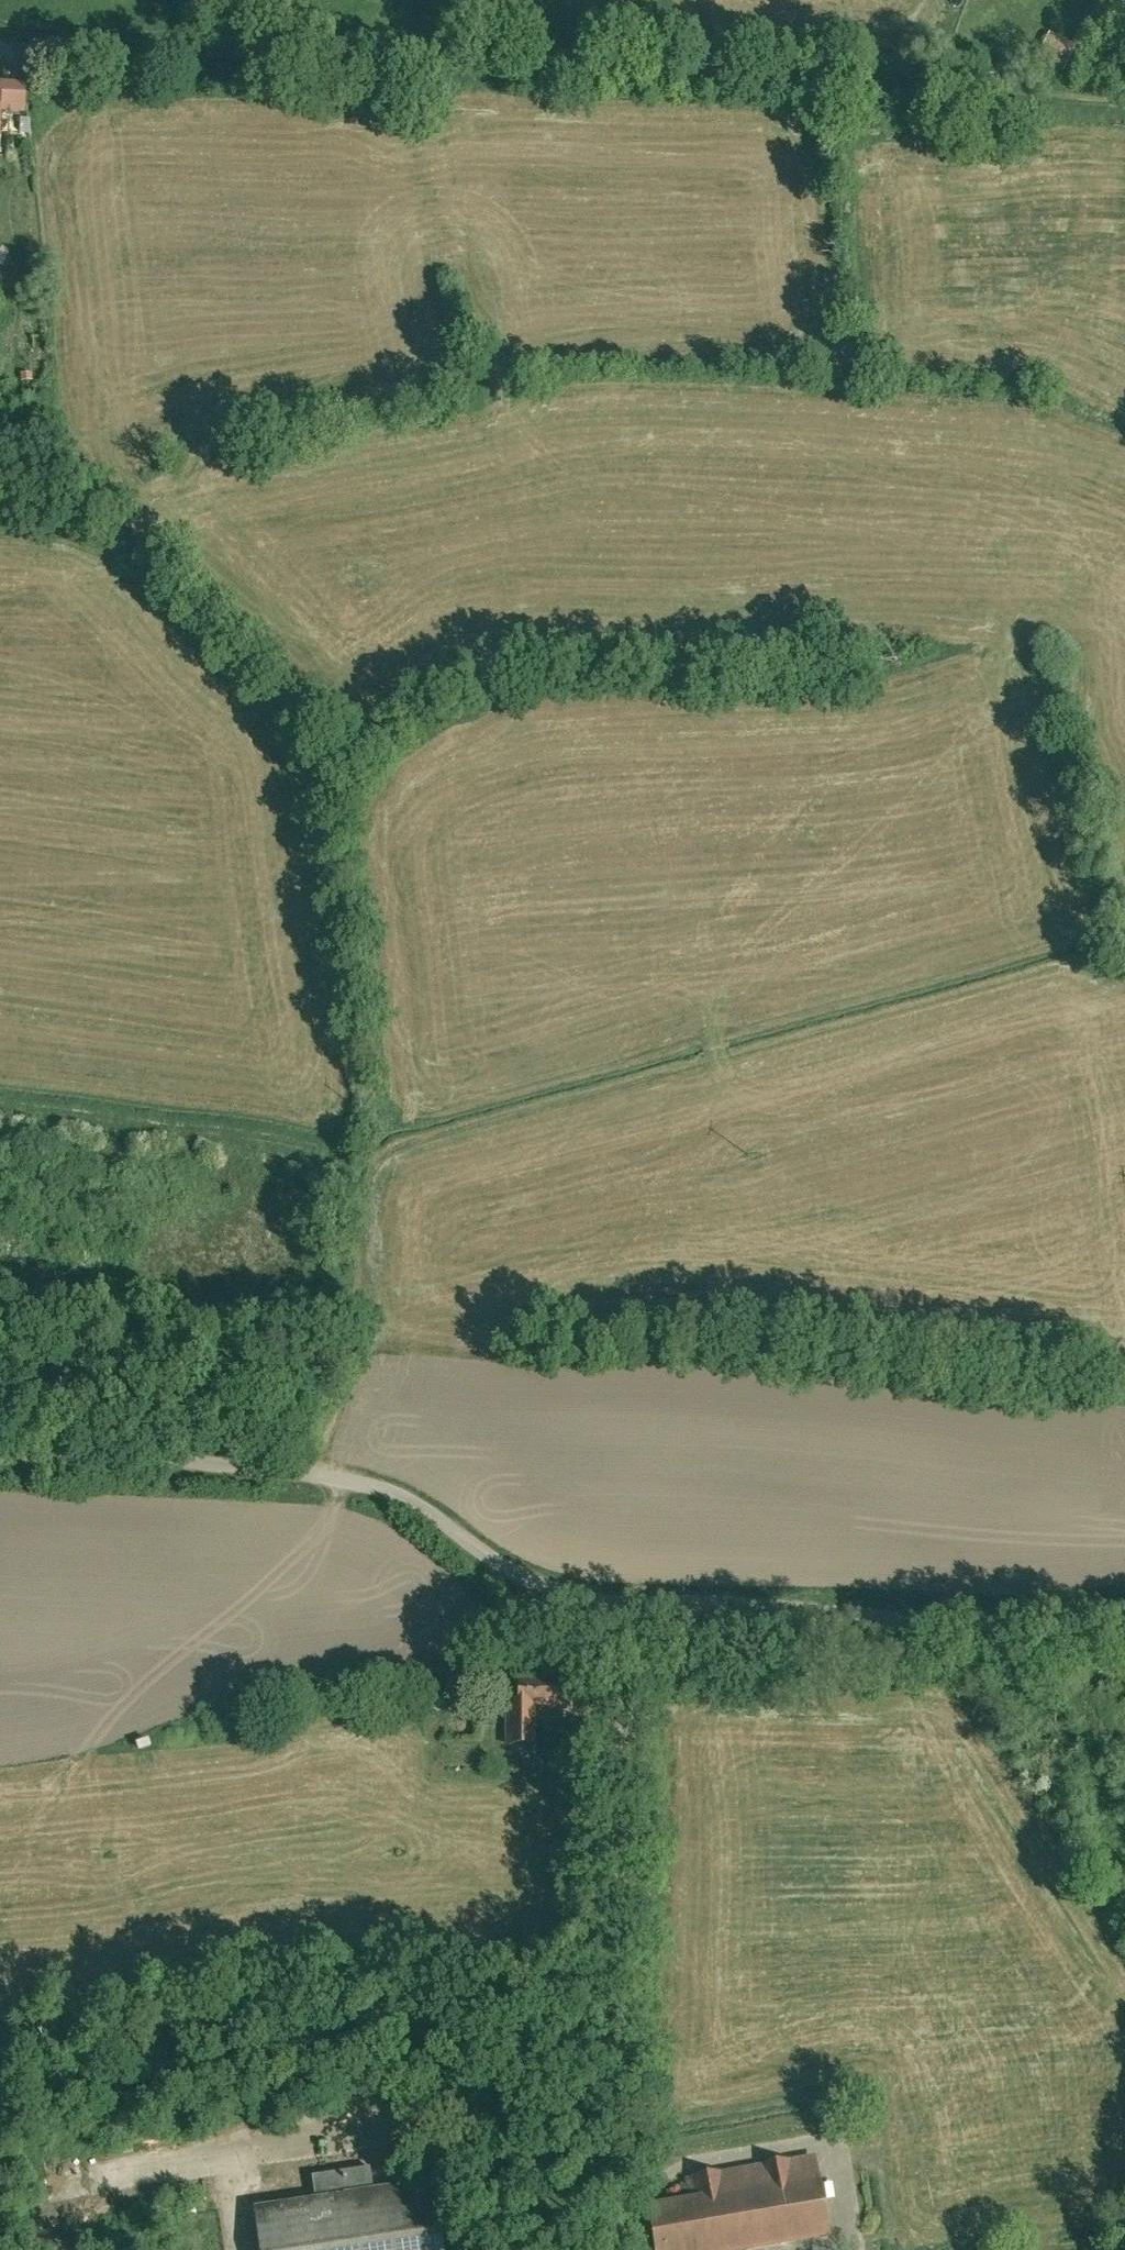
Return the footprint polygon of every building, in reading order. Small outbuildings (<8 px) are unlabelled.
[(1050,30),(1038,57),(1067,70),(1079,43),(1050,30)] [(22,123),(23,91),(0,90),(0,122),(22,123)] [(514,1711),(502,1711),(502,1724),(501,1756),(534,1757),(535,1728),(565,1728),(565,1695),(514,1694),(514,1711)] [(827,2247),(812,2161),(685,2183),(689,2205),(644,2213),(651,2249),(808,2249),(827,2247)] [(257,2249),(440,2249),(431,2194),(253,2217),(257,2249)]
